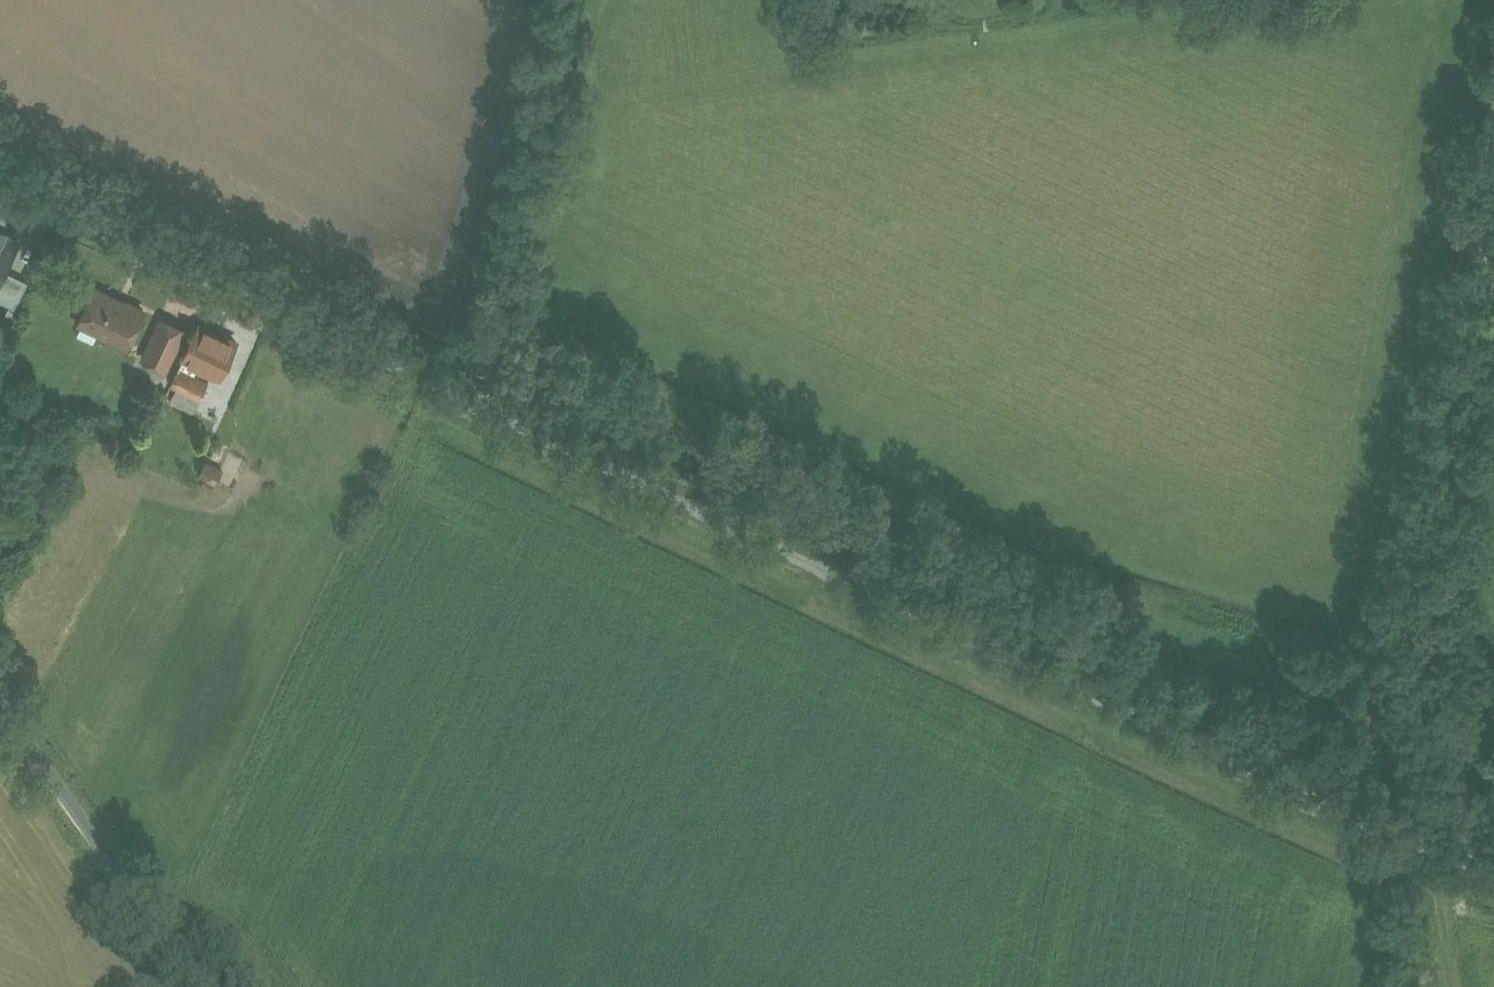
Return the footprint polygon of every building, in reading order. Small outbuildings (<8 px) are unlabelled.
[(0,223),(0,272),(4,263),(19,233),(0,223)] [(4,263),(0,272),(0,291),(19,299),(30,275),(4,263)] [(126,296),(98,282),(88,302),(85,302),(82,309),(84,311),(82,315),(129,337),(145,303),(129,295),(126,296)] [(187,322),(163,311),(145,351),(169,362),(187,322)] [(229,333),(202,320),(188,350),(215,363),(229,333)] [(210,376),(182,363),(175,378),(203,391),(210,376)] [(204,454),(196,469),(213,477),(220,463),(204,454)]
